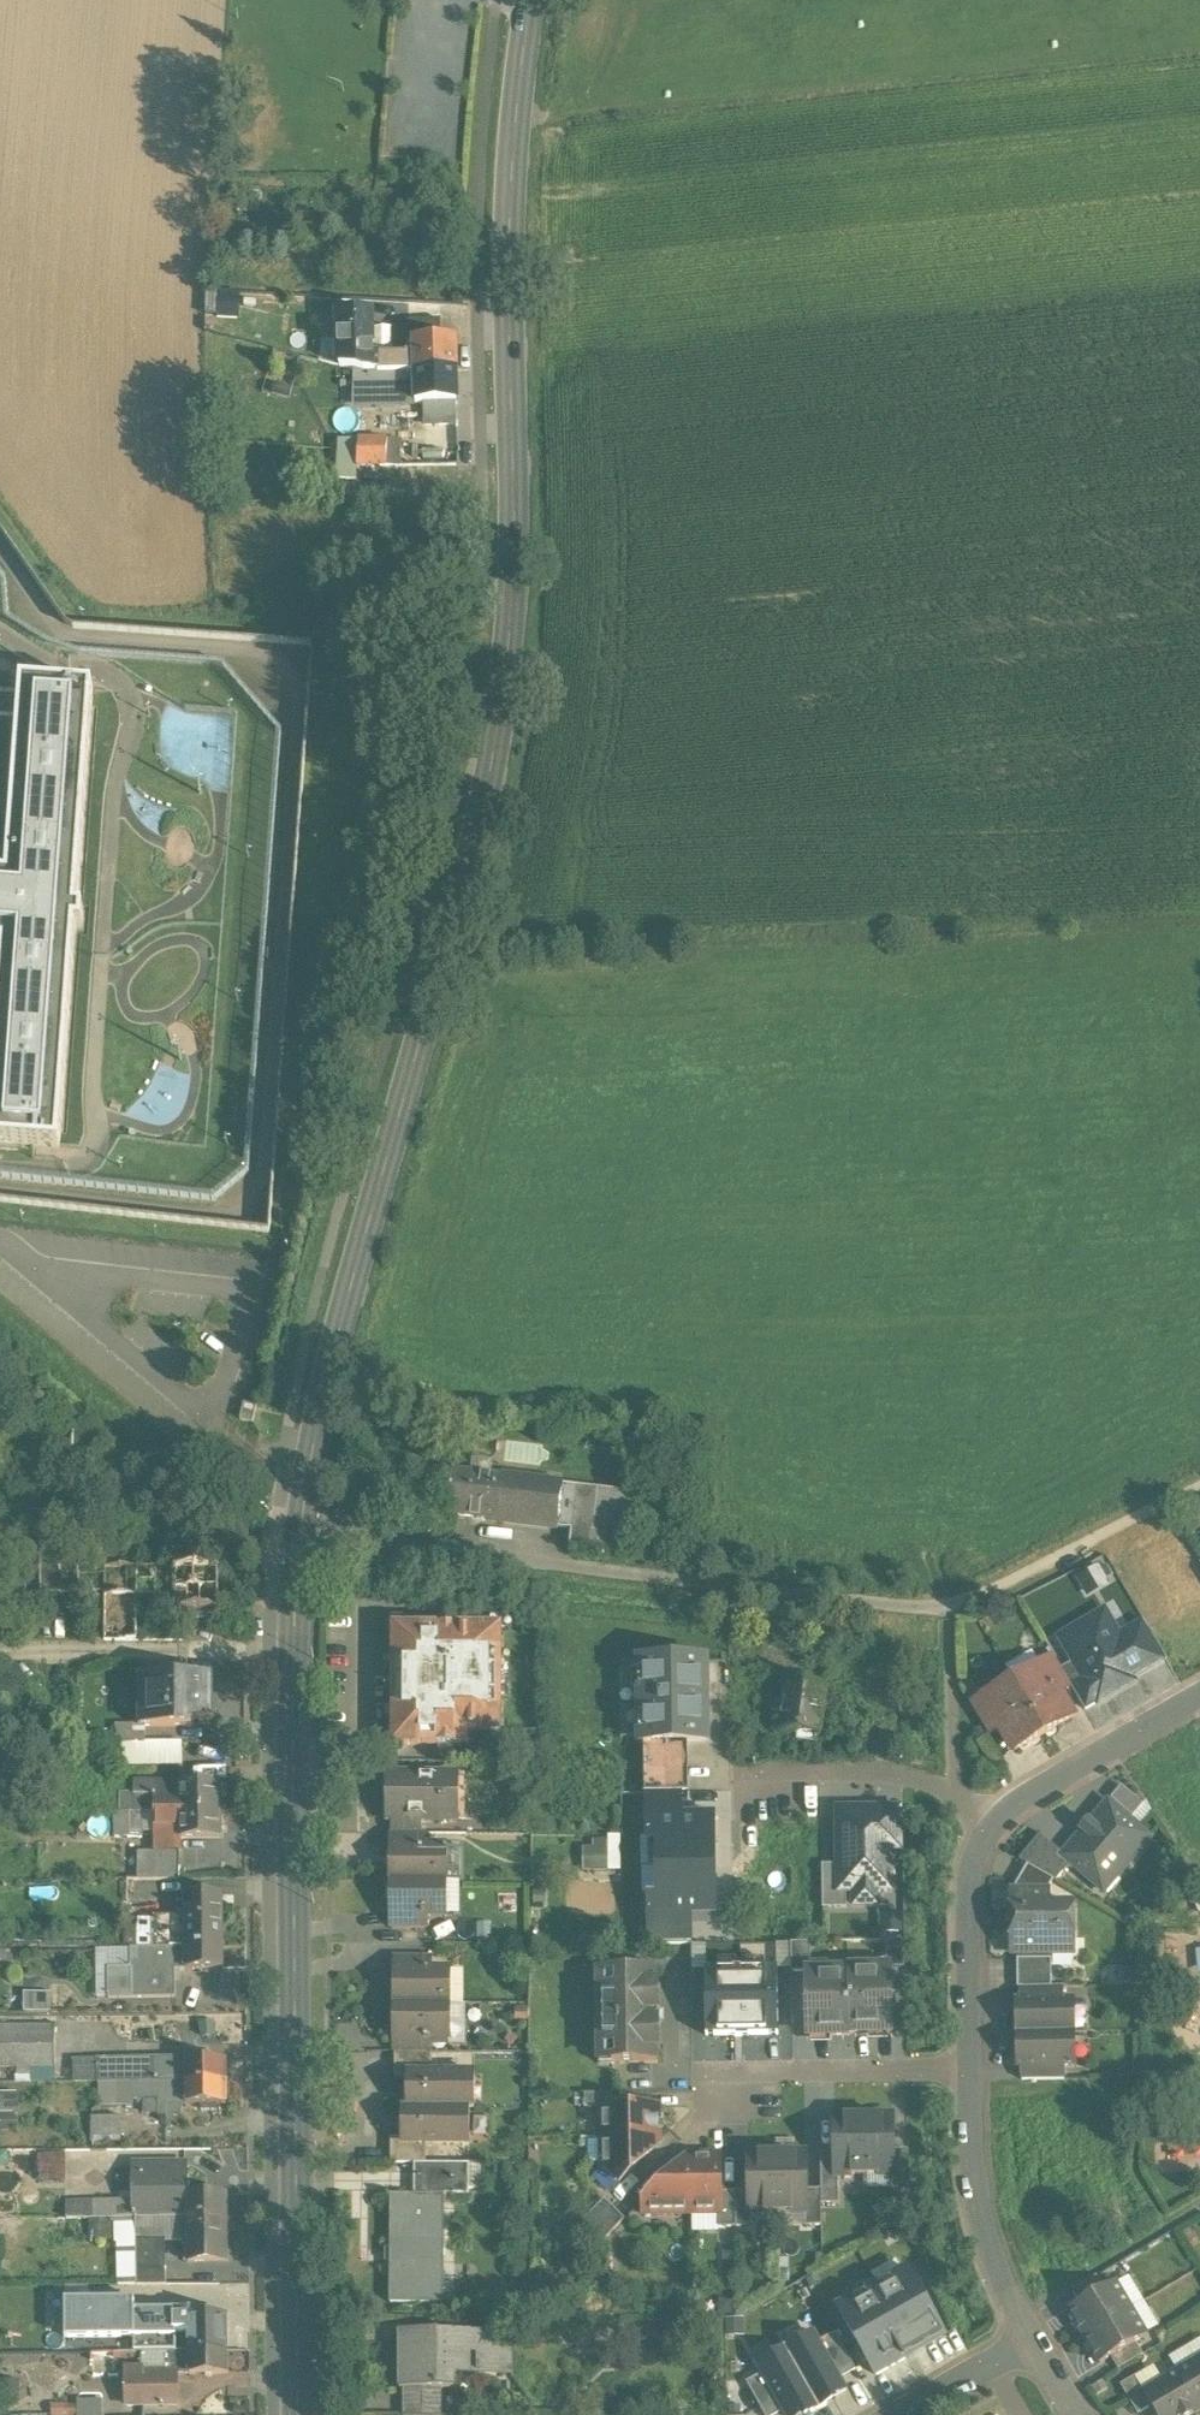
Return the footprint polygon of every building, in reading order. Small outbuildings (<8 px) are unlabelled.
[(375,374),(374,314),(337,315),(337,367),(353,371),(364,374),(375,374)] [(441,321),(407,322),(407,341),(414,341),(442,340),(441,321)] [(442,340),(414,341),(414,360),(415,373),(456,371),(455,340),(442,340)] [(397,358),(378,359),(379,373),(397,373),(397,358)] [(410,358),(397,358),(397,373),(415,373),(414,360),(410,358)] [(415,373),(397,373),(379,373),(375,374),(364,374),(353,371),(353,409),(415,408),(416,404),(415,373)] [(456,371),(415,373),(416,404),(423,403),(457,403),(456,371)] [(457,425),(457,403),(423,403),(424,426),(457,425)] [(388,441),(359,441),(357,468),(386,467),(388,441)] [(25,685),(25,695),(23,718),(11,878),(6,944),(0,1025),(0,1142),(63,1147),(80,917),(88,918),(90,900),(80,899),(96,690),(25,685)] [(0,694),(0,716),(23,718),(25,695),(0,694)] [(11,878),(0,877),(0,944),(6,944),(11,878)] [(256,1405),(245,1402),(241,1419),(252,1422),(256,1405)] [(503,1478),(453,1472),(447,1514),(497,1520),(503,1478)] [(563,1486),(503,1478),(497,1520),(558,1528),(563,1486)] [(668,1489),(645,1485),(643,1497),(667,1501),(668,1489)] [(597,1490),(577,1488),(572,1528),(593,1531),(597,1490)] [(634,1495),(597,1490),(593,1531),(630,1536),(630,1535),(634,1495)] [(63,1526),(41,1526),(41,1550),(80,1550),(81,1526),(80,1526),(63,1526)] [(593,1531),(572,1528),(570,1546),(628,1553),(628,1546),(630,1536),(593,1531)] [(639,1537),(630,1535),(630,1536),(628,1546),(638,1547),(639,1537)] [(1080,1575),(1090,1594),(1112,1582),(1102,1563),(1080,1575)] [(184,1595),(184,1609),(228,1609),(227,1564),(114,1566),(115,1596),(184,1595)] [(1059,1638),(1084,1679),(1098,1703),(1148,1673),(1124,1633),(1122,1635),(1106,1609),(1059,1638)] [(1145,1621),(1124,1633),(1148,1673),(1169,1661),(1145,1621)] [(502,1626),(393,1626),(392,1746),(468,1746),(468,1734),(501,1734),(502,1626)] [(1036,1652),(1011,1667),(1017,1678),(1043,1663),(1036,1652)] [(1071,1687),(1054,1657),(1040,1666),(1042,1669),(1043,1669),(1058,1695),(1059,1694),(1071,1687)] [(688,1745),(708,1744),(705,1659),(637,1662),(640,1746),(644,1746),(688,1745)] [(1058,1695),(1043,1669),(1042,1669),(1040,1666),(1013,1682),(1044,1735),(1073,1718),(1059,1694),(1058,1695)] [(211,1677),(140,1677),(140,1724),(140,1727),(145,1727),(191,1727),(191,1719),(211,1719),(211,1677)] [(1086,1711),(1098,1703),(1084,1679),(1071,1687),(1086,1711)] [(1013,1682),(985,1697),(988,1701),(987,1702),(1002,1728),(1001,1728),(1015,1752),(1044,1735),(1013,1682)] [(825,1688),(786,1683),(783,1708),(779,1707),(776,1729),(798,1732),(797,1741),(816,1743),(818,1735),(819,1735),(825,1688)] [(1002,1728),(987,1702),(988,1701),(985,1697),(971,1706),(988,1735),(1001,1728),(1002,1728)] [(145,1741),(145,1727),(140,1727),(140,1724),(116,1725),(116,1743),(145,1742),(145,1741)] [(180,1741),(145,1741),(145,1742),(116,1743),(116,1763),(180,1762),(180,1741)] [(645,1793),(648,1793),(663,1793),(688,1792),(688,1745),(644,1746),(645,1793)] [(455,1776),(390,1775),(390,1818),(422,1818),(447,1819),(447,1800),(454,1800),(455,1776)] [(179,1782),(135,1782),(136,1793),(121,1793),(121,1811),(121,1812),(129,1812),(156,1812),(179,1812),(179,1811),(179,1783),(179,1782)] [(221,1810),(221,1783),(179,1783),(179,1811),(221,1810)] [(1114,1801),(1147,1820),(1155,1805),(1123,1786),(1114,1801)] [(648,1793),(648,1803),(663,1803),(663,1793),(648,1793)] [(680,1803),(663,1803),(648,1803),(648,1818),(680,1818),(680,1803)] [(1108,1803),(1091,1823),(1088,1821),(1079,1831),(1082,1834),(1063,1855),(1062,1857),(1071,1865),(1094,1884),(1106,1870),(1116,1878),(1150,1839),(1108,1803)] [(221,1810),(179,1811),(179,1812),(180,1838),(221,1838),(221,1810)] [(121,1812),(121,1811),(115,1812),(115,1837),(129,1837),(129,1812),(121,1812)] [(839,1812),(840,1866),(840,1891),(846,1891),(891,1890),(890,1848),(899,1847),(898,1811),(839,1812)] [(157,1832),(156,1812),(129,1812),(129,1837),(142,1837),(142,1833),(157,1832)] [(180,1838),(179,1812),(156,1812),(157,1832),(157,1845),(180,1845),(180,1838)] [(712,1817),(680,1818),(648,1818),(649,1842),(658,1842),(658,1868),(713,1867),(712,1817)] [(422,1818),(391,1818),(391,1833),(392,1833),(393,1833),(421,1833),(422,1818)] [(621,1868),(621,1832),(607,1832),(607,1838),(592,1838),(593,1845),(581,1845),(581,1869),(621,1868)] [(421,1833),(393,1833),(392,1847),(426,1847),(426,1833),(421,1833)] [(1063,1855),(1040,1836),(1019,1861),(1054,1881),(1056,1882),(1071,1865),(1062,1857),(1063,1855)] [(392,1847),(391,1847),(391,1881),(445,1881),(445,1847),(426,1847),(392,1847)] [(180,1852),(138,1852),(138,1879),(179,1879),(180,1852)] [(846,1909),(846,1891),(840,1891),(840,1866),(822,1867),(823,1909),(846,1909)] [(1054,1881),(1027,1866),(1012,1892),(1012,1894),(1047,1893),(1054,1881)] [(714,1912),(713,1867),(658,1868),(659,1895),(649,1896),(649,1913),(652,1913),(691,1913),(714,1912)] [(445,1881),(391,1881),(391,1915),(392,1915),(426,1915),(445,1915),(445,1881)] [(223,1946),(223,1893),(184,1893),(184,1916),(184,1947),(185,1947),(223,1946)] [(1047,1908),(1047,1893),(1012,1894),(1012,1953),(1072,1952),(1072,1908),(1047,1908)] [(691,1913),(652,1913),(653,1944),(691,1945),(691,1913)] [(392,1915),(392,1929),(426,1929),(426,1915),(392,1915)] [(184,1916),(155,1916),(155,1947),(184,1947),(184,1916)] [(139,1926),(125,1926),(125,1948),(130,1948),(131,1948),(138,1948),(139,1926)] [(904,1942),(886,1942),(887,1969),(890,1969),(904,1969),(904,1942)] [(811,1944),(791,1944),(792,1969),(792,1973),(806,1973),(806,1972),(811,1972),(811,1944)] [(185,1947),(185,1969),(223,1968),(223,1946),(185,1947)] [(138,1948),(131,1948),(130,1948),(132,1968),(132,1977),(132,1997),(176,1997),(176,1969),(185,1969),(185,1947),(184,1947),(155,1947),(138,1948)] [(430,1956),(396,1956),(396,1971),(430,1971),(430,1956)] [(24,1959),(1,1959),(1,1971),(24,1971),(24,1959)] [(1052,1988),(1051,1960),(1017,1960),(1017,1989),(1020,1989),(1052,1988)] [(132,1997),(132,1968),(110,1968),(110,1997),(132,1997)] [(891,2034),(890,1969),(887,1969),(847,1969),(848,1972),(849,2034),(850,2034),(891,2034)] [(777,1970),(705,1971),(706,2037),(778,2035),(777,1970)] [(396,1971),(395,1971),(395,2004),(449,2004),(449,1971),(440,1971),(430,1971),(396,1971)] [(654,1972),(610,1973),(611,1987),(602,1987),(604,2048),(612,2048),(612,2063),(656,2062),(656,2049),(658,2049),(658,2022),(656,2022),(656,2012),(658,2012),(657,1985),(655,1985),(654,1972)] [(811,1972),(806,1972),(806,1973),(807,2037),(850,2036),(850,2034),(849,2034),(848,1972),(811,1972)] [(1052,1988),(1020,1989),(1020,2003),(1063,2002),(1063,1988),(1052,1988)] [(1020,2003),(1018,2003),(1019,2035),(1073,2034),(1072,2002),(1063,2002),(1020,2003)] [(449,2004),(395,2004),(395,2038),(429,2038),(448,2038),(449,2004)] [(61,2005),(41,2005),(41,2022),(61,2021),(61,2005)] [(0,2028),(0,2067),(54,2066),(54,2028),(0,2028)] [(1073,2034),(1019,2035),(1019,2067),(1021,2067),(1064,2066),(1073,2066),(1073,2034)] [(429,2038),(396,2038),(396,2052),(429,2053),(429,2038)] [(396,2052),(395,2052),(394,2078),(408,2078),(408,2073),(431,2073),(431,2053),(429,2053),(396,2052)] [(187,2059),(115,2060),(115,2082),(132,2082),(186,2082),(187,2059)] [(224,2059),(187,2059),(186,2082),(224,2081),(224,2059)] [(115,2082),(115,2060),(99,2060),(98,2082),(115,2082)] [(1064,2066),(1021,2067),(1022,2081),(1065,2080),(1064,2066)] [(431,2073),(408,2073),(408,2078),(407,2108),(462,2108),(467,2108),(467,2073),(431,2073)] [(224,2103),(224,2081),(186,2082),(186,2104),(201,2103),(201,2109),(212,2109),(213,2103),(224,2103)] [(132,2082),(115,2082),(98,2082),(98,2105),(133,2104),(133,2098),(132,2082)] [(186,2104),(186,2082),(132,2082),(133,2098),(162,2098),(160,2103),(160,2116),(166,2116),(167,2121),(174,2121),(174,2114),(178,2114),(178,2104),(186,2104)] [(20,2129),(19,2089),(0,2090),(0,2130),(20,2129)] [(613,2094),(584,2094),(584,2108),(601,2108),(613,2108),(613,2094)] [(613,2108),(601,2108),(602,2137),(659,2136),(659,2107),(613,2108)] [(407,2108),(403,2108),(402,2138),(402,2143),(426,2143),(462,2143),(462,2108),(407,2108)] [(119,2141),(118,2116),(92,2116),(92,2141),(119,2141)] [(892,2117),(863,2118),(864,2175),(893,2175),(893,2151),(892,2117)] [(864,2175),(863,2118),(835,2118),(835,2154),(836,2176),(838,2176),(864,2175)] [(659,2144),(659,2136),(602,2137),(602,2168),(619,2185),(659,2144)] [(426,2143),(402,2143),(402,2138),(391,2138),(391,2163),(414,2163),(426,2163),(426,2143)] [(589,2138),(589,2159),(601,2159),(601,2139),(589,2138)] [(907,2151),(893,2151),(893,2175),(894,2194),(911,2194),(909,2175),(907,2151)] [(65,2153),(39,2154),(39,2179),(65,2179),(65,2153)] [(835,2154),(821,2155),(821,2191),(821,2205),(839,2205),(838,2176),(836,2176),(835,2154)] [(777,2155),(749,2156),(749,2192),(750,2214),(751,2214),(778,2213),(777,2155)] [(806,2155),(777,2155),(778,2213),(805,2213),(807,2213),(806,2191),(806,2155)] [(720,2192),(720,2156),(690,2156),(690,2164),(691,2164),(692,2214),(718,2214),(721,2214),(720,2192)] [(426,2163),(414,2163),(414,2194),(444,2194),(469,2194),(469,2163),(426,2163)] [(185,2164),(135,2165),(135,2199),(135,2216),(188,2216),(188,2194),(185,2194),(185,2200),(177,2200),(177,2185),(185,2185),(185,2164)] [(669,2176),(644,2202),(644,2215),(692,2214),(691,2164),(690,2164),(680,2164),(675,2170),(669,2170),(669,2176)] [(821,2205),(821,2191),(806,2191),(807,2213),(805,2213),(806,2227),(822,2227),(821,2205)] [(735,2228),(735,2192),(720,2192),(721,2214),(718,2214),(719,2228),(735,2228)] [(749,2192),(735,2192),(735,2228),(751,2228),(751,2214),(750,2214),(749,2192)] [(225,2194),(188,2194),(188,2216),(225,2216),(225,2194)] [(414,2194),(390,2194),(390,2302),(430,2303),(430,2249),(444,2249),(444,2194),(414,2194)] [(135,2199),(96,2200),(96,2217),(115,2217),(135,2216),(135,2199)] [(604,2200),(579,2226),(589,2236),(615,2210),(604,2200)] [(615,2210),(589,2236),(600,2246),(625,2220),(615,2210)] [(188,2216),(135,2216),(136,2267),(165,2267),(165,2238),(188,2238),(188,2216)] [(225,2259),(225,2216),(188,2216),(188,2238),(188,2260),(225,2259)] [(96,2217),(67,2217),(67,2226),(52,2226),(52,2244),(69,2244),(69,2239),(115,2239),(115,2217),(96,2217)] [(165,2267),(136,2267),(136,2284),(165,2284),(165,2267)] [(839,2310),(877,2376),(943,2339),(906,2273),(839,2310)] [(1097,2277),(1072,2292),(1079,2304),(1104,2289),(1097,2277)] [(1104,2289),(1079,2304),(1068,2311),(1084,2338),(1131,2310),(1115,2283),(1104,2289)] [(134,2299),(65,2299),(65,2336),(135,2336),(134,2310),(134,2299)] [(172,2309),(134,2310),(135,2336),(176,2336),(176,2331),(173,2331),(172,2309)] [(195,2309),(172,2309),(173,2331),(176,2331),(188,2331),(189,2351),(227,2350),(226,2314),(196,2315),(195,2309)] [(1131,2310),(1084,2338),(1100,2365),(1111,2358),(1136,2343),(1147,2337),(1131,2310)] [(500,2332),(403,2332),(403,2388),(441,2388),(454,2388),(454,2360),(477,2360),(477,2373),(500,2373),(500,2332)] [(835,2334),(818,2344),(839,2381),(856,2371),(835,2334)] [(786,2350),(819,2409),(833,2401),(831,2398),(844,2391),(839,2381),(818,2344),(813,2335),(786,2350)] [(176,2336),(135,2336),(135,2350),(176,2350),(176,2336)] [(1136,2343),(1111,2358),(1118,2370),(1143,2356),(1136,2343)] [(227,2350),(189,2351),(189,2373),(226,2373),(227,2350)] [(819,2409),(786,2350),(759,2366),(764,2375),(785,2412),(787,2414),(801,2414),(804,2414),(807,2414),(819,2409)] [(189,2351),(141,2351),(141,2367),(125,2367),(125,2387),(141,2387),(141,2405),(176,2405),(176,2373),(189,2373),(189,2351)] [(1177,2372),(1199,2411),(1199,2359),(1177,2372)] [(1142,2393),(1150,2407),(1155,2414),(1193,2414),(1199,2411),(1177,2372),(1144,2393),(1142,2393)] [(764,2375),(748,2384),(765,2414),(779,2414),(785,2412),(764,2375)] [(1144,2393),(1135,2378),(1121,2386),(1138,2414),(1150,2407),(1142,2393),(1144,2393)] [(403,2388),(403,2414),(441,2414),(441,2388),(403,2388)] [(103,2400),(79,2400),(79,2414),(103,2414),(103,2400)] [(68,2404),(53,2404),(53,2414),(68,2414),(68,2404)]
